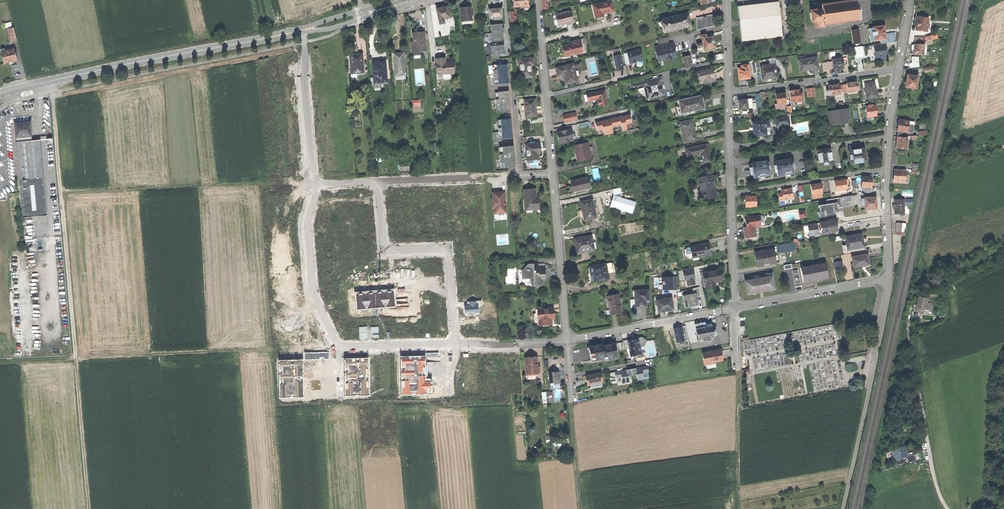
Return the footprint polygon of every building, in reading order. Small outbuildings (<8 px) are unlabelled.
[(512,6),(523,6),(523,8),(527,8),(526,0),(512,0),(512,6)] [(816,21),(817,28),(825,26),(825,24),(837,22),(837,23),(842,23),(842,22),(846,21),(846,22),(851,21),(860,19),(858,0),(848,1),(848,0),(843,1),(843,2),(839,3),(839,2),(834,2),(835,3),(830,4),(830,3),(826,4),(826,5),(822,5),(822,3),(813,4),(814,10),(811,11),(811,13),(810,13),(811,20),(812,20),(812,22),(816,21)] [(595,12),(597,18),(603,17),(603,14),(614,12),(611,1),(598,4),(598,6),(594,7),(595,12)] [(740,26),(742,41),(782,36),(778,1),(757,4),(757,3),(754,3),(754,5),(738,7),(740,21),(738,21),(739,26),(740,26)] [(439,9),(435,10),(438,25),(442,24),(441,19),(448,18),(446,7),(439,9)] [(459,8),(460,21),(470,21),(470,16),(469,8),(464,8),(459,8)] [(495,16),(500,16),(499,8),(494,8),(487,9),(488,16),(495,16)] [(558,21),(559,25),(573,22),(570,12),(557,15),(558,21)] [(662,26),(663,32),(676,29),(676,28),(685,26),(686,28),(690,27),(690,23),(689,23),(688,18),(687,13),(672,16),(672,15),(667,16),(668,17),(662,19),(663,25),(662,26)] [(471,15),(470,16),(470,21),(460,21),(460,25),(472,24),(471,15)] [(917,24),(916,31),(927,32),(927,29),(927,26),(928,19),(917,18),(917,24)] [(503,41),(503,40),(501,41),(501,37),(502,37),(502,33),(503,33),(503,28),(502,28),(501,24),(490,25),(490,33),(489,33),(490,42),(503,41)] [(871,42),(885,40),(884,33),(884,26),(869,28),(869,29),(870,38),(871,42)] [(412,52),(412,56),(419,55),(419,51),(424,51),(423,34),(417,34),(412,34),(412,43),(411,43),(411,52),(412,52)] [(704,47),(704,51),(715,48),(714,43),(713,37),(706,39),(702,40),(703,43),(704,47)] [(564,45),(566,55),(578,52),(578,48),(580,48),(578,40),(569,42),(569,44),(564,45)] [(673,43),(655,47),(658,59),(662,58),(664,59),(664,60),(666,60),(666,61),(674,59),(674,58),(676,57),(673,43)] [(886,48),(885,43),(873,45),(873,49),(875,50),(876,54),(874,55),(875,58),(879,61),(886,60),(885,55),(885,54),(884,53),(885,51),(886,51),(886,48)] [(914,50),(914,54),(924,54),(924,45),(915,44),(915,48),(914,50)] [(498,54),(502,54),(502,50),(504,50),(503,45),(490,46),(491,59),(498,59),(498,54)] [(863,46),(854,48),(856,62),(861,61),(860,56),(862,56),(862,52),(862,49),(863,49),(863,46)] [(0,50),(4,64),(11,62),(17,60),(14,49),(6,51),(5,48),(0,50)] [(640,50),(627,53),(629,63),(632,62),(637,61),(643,60),(640,50)] [(396,54),(392,55),(394,76),(404,75),(403,70),(402,54),(396,54)] [(355,74),(362,73),(361,56),(355,57),(355,55),(348,55),(350,74),(355,74)] [(620,55),(613,57),(617,72),(624,70),(620,55)] [(683,57),(685,67),(692,66),(690,56),(683,57)] [(810,71),(819,69),(817,57),(806,59),(799,60),(800,71),(806,70),(810,69),(810,71)] [(529,58),(518,59),(518,65),(519,78),(525,78),(530,77),(530,70),(529,65),(529,59),(529,58)] [(435,68),(435,73),(441,73),(441,74),(449,74),(449,72),(453,72),(452,62),(446,62),(446,64),(444,64),(444,62),(444,60),(440,60),(440,59),(437,59),(434,59),(435,65),(436,65),(437,68),(435,68)] [(838,69),(844,68),(842,59),(832,60),(832,61),(833,68),(833,69),(838,69)] [(826,69),(833,68),(832,61),(825,62),(826,69)] [(378,63),(371,63),(372,78),(374,80),(375,84),(386,83),(384,62),(378,63)] [(493,78),(504,77),(505,84),(508,83),(508,76),(507,76),(507,74),(507,73),(508,73),(507,64),(492,65),(493,78)] [(581,64),(573,66),(576,77),(578,77),(579,75),(581,72),(582,68),(581,64)] [(525,80),(525,78),(519,78),(518,65),(517,65),(518,80),(525,80)] [(557,73),(558,77),(561,76),(563,75),(563,78),(565,85),(577,82),(576,77),(573,66),(573,65),(556,69),(557,73)] [(739,80),(750,79),(749,73),(750,73),(749,69),(748,65),(741,66),(741,68),(738,69),(739,74),(739,80)] [(770,78),(777,77),(775,65),(770,66),(763,67),(761,67),(763,79),(770,78)] [(698,72),(700,80),(703,80),(704,85),(716,82),(715,77),(714,73),(713,73),(712,69),(708,70),(698,72)] [(918,77),(907,75),(907,79),(906,82),(904,83),(904,85),(906,85),(905,87),(916,89),(918,77)] [(644,87),(646,99),(664,95),(661,84),(663,81),(662,79),(662,77),(630,84),(632,90),(644,87)] [(847,84),(848,92),(859,90),(859,86),(857,86),(856,82),(851,82),(847,83),(847,84)] [(865,84),(867,99),(878,97),(878,92),(876,92),(875,89),(874,83),(865,84)] [(833,85),(829,86),(829,90),(827,90),(828,95),(830,95),(830,96),(841,95),(840,93),(839,86),(839,84),(833,85)] [(807,89),(808,98),(816,97),(815,88),(807,89)] [(600,107),(608,105),(605,90),(589,93),(591,101),(596,100),(598,100),(598,102),(597,102),(598,106),(599,105),(600,107)] [(789,91),(791,103),(799,102),(801,101),(801,97),(803,96),(802,93),(800,94),(800,90),(795,91),(789,91)] [(494,92),(495,99),(508,98),(508,91),(494,92)] [(776,94),(777,104),(783,104),(783,106),(786,106),(785,93),(779,94),(776,94)] [(680,106),(681,112),(686,112),(703,108),(702,102),(701,96),(679,101),(680,106)] [(508,98),(495,99),(496,112),(510,111),(509,107),(509,102),(508,102),(508,99),(509,99),(509,98),(508,98)] [(524,111),(524,116),(535,116),(534,107),(533,99),(523,100),(523,105),(524,111)] [(739,105),(739,110),(748,109),(747,99),(738,100),(739,105)] [(876,106),(865,108),(867,118),(873,117),(877,116),(876,111),(876,106)] [(848,110),(829,113),(831,124),(840,122),(841,124),(850,123),(849,116),(848,110)] [(562,123),(562,113),(554,114),(554,123),(562,123)] [(563,116),(564,123),(577,120),(575,114),(563,116)] [(629,115),(625,116),(624,118),(623,117),(619,118),(610,120),(609,120),(601,121),(600,123),(599,122),(595,123),(596,131),(602,130),(604,136),(613,134),(612,128),(621,126),(622,132),(627,131),(625,125),(631,124),(629,115)] [(510,118),(497,120),(498,132),(496,132),(497,139),(512,138),(511,128),(510,118)] [(775,119),(776,127),(785,125),(784,118),(775,119)] [(680,123),(684,143),(697,140),(695,134),(694,131),(692,120),(680,123)] [(902,132),(907,133),(908,125),(909,122),(899,120),(898,126),(897,131),(898,132),(902,132)] [(754,130),(754,137),(766,135),(765,127),(769,127),(768,121),(753,123),(754,130)] [(13,126),(15,145),(30,143),(28,124),(20,125),(13,126)] [(558,138),(560,143),(565,142),(565,143),(569,142),(569,141),(573,140),(571,129),(557,132),(558,138)] [(897,143),(896,149),(906,149),(907,139),(897,138),(897,143)] [(23,219),(46,216),(38,142),(30,143),(15,145),(23,219)] [(525,144),(526,160),(537,159),(537,154),(539,153),(538,150),(538,143),(526,144),(525,144)] [(587,144),(574,146),(575,151),(576,154),(578,154),(580,161),(590,159),(587,144)] [(707,145),(686,149),(687,155),(699,152),(700,160),(699,160),(700,162),(701,162),(701,163),(711,161),(709,151),(707,145)] [(513,146),(498,147),(500,168),(515,166),(514,157),(511,157),(510,154),(513,154),(513,146)] [(817,151),(820,166),(833,164),(831,155),(830,149),(817,151)] [(850,152),(851,164),(866,162),(865,156),(864,150),(850,152)] [(775,162),(777,176),(782,176),(782,175),(785,174),(785,175),(793,174),(791,160),(775,162)] [(399,162),(399,170),(408,170),(408,161),(399,162)] [(767,162),(751,164),(752,168),(750,168),(750,170),(751,173),(753,173),(754,179),(758,178),(758,177),(762,176),(762,177),(769,176),(767,162)] [(894,177),(894,182),(904,182),(905,179),(907,179),(907,175),(905,175),(905,171),(895,171),(894,177)] [(710,195),(711,199),(717,197),(714,186),(712,175),(698,178),(701,190),(698,191),(700,197),(703,196),(710,195)] [(862,177),(862,188),(872,188),(873,183),(873,178),(862,177)] [(572,188),(573,192),(589,188),(587,178),(571,182),(572,188)] [(847,179),(833,180),(834,191),(848,190),(847,179)] [(811,186),(812,196),(823,194),(822,189),(821,184),(811,186)] [(633,213),(636,202),(621,197),(622,193),(621,187),(613,189),(614,195),(611,207),(633,213)] [(778,194),(779,201),(793,199),(792,194),(791,189),(782,191),(782,193),(778,194)] [(534,190),(523,190),(525,209),(538,208),(538,203),(535,203),(535,198),(534,190)] [(493,214),(505,213),(504,202),(503,202),(503,198),(504,198),(504,192),(491,193),(492,199),(491,199),(491,208),(493,208),(493,214)] [(745,202),(745,207),(756,207),(756,205),(756,198),(756,197),(745,197),(745,202)] [(843,211),(841,197),(827,199),(828,204),(819,205),(821,217),(826,216),(835,214),(835,212),(843,211)] [(865,210),(877,209),(877,204),(876,198),(865,198),(865,199),(865,204),(865,210)] [(584,214),(586,220),(596,218),(595,212),(594,207),(592,200),(580,202),(582,210),(583,210),(584,214)] [(895,209),(895,214),(904,214),(904,210),(904,206),(904,200),(895,200),(895,205),(895,209)] [(746,224),(746,228),(751,227),(752,230),(755,229),(758,229),(758,226),(761,226),(759,216),(752,218),(752,217),(747,218),(747,221),(745,221),(746,224)] [(821,224),(822,234),(836,232),(835,226),(837,226),(836,221),(821,224)] [(756,237),(755,229),(752,230),(751,227),(746,228),(744,228),(746,239),(756,237)] [(847,245),(848,250),(864,247),(863,240),(862,234),(846,237),(847,245)] [(576,247),(577,254),(594,251),(591,236),(585,238),(585,239),(582,239),(582,238),(574,240),(576,247)] [(777,246),(779,254),(797,251),(796,243),(777,246)] [(708,244),(690,247),(690,248),(692,256),(697,255),(698,257),(710,254),(709,249),(708,244)] [(773,250),(755,253),(756,259),(757,267),(776,264),(773,250)] [(852,258),(854,268),(859,267),(862,266),(870,264),(869,260),(868,255),(852,258)] [(870,260),(869,260),(870,264),(862,266),(863,269),(872,267),(870,260)] [(534,281),(534,285),(540,285),(540,278),(544,278),(544,271),(544,263),(537,264),(537,267),(531,267),(526,264),(522,270),(522,278),(530,278),(531,281),(534,281)] [(829,277),(826,263),(800,268),(803,282),(816,280),(829,277)] [(591,272),(591,275),(594,275),(595,282),(607,280),(606,274),(607,274),(606,264),(598,266),(598,267),(595,267),(594,266),(590,267),(591,272)] [(696,278),(693,267),(682,269),(684,280),(687,280),(688,286),(696,284),(694,278),(696,278)] [(704,281),(706,289),(716,287),(715,283),(715,282),(721,280),(720,276),(719,270),(703,274),(704,281)] [(677,289),(677,276),(662,277),(662,290),(677,289)] [(745,282),(748,294),(762,291),(775,289),(772,277),(745,282)] [(695,293),(683,296),(684,301),(687,301),(688,307),(696,305),(695,301),(696,301),(696,297),(702,296),(701,287),(694,288),(695,293)] [(394,288),(355,292),(356,310),(396,307),(394,288)] [(635,297),(636,308),(641,307),(647,307),(646,301),(649,301),(649,290),(635,291),(635,297)] [(608,298),(611,315),(616,314),(622,313),(618,295),(608,298)] [(918,303),(917,308),(925,309),(926,303),(927,299),(919,297),(918,303)] [(657,301),(659,313),(664,312),(664,311),(666,311),(668,310),(668,311),(673,310),(671,298),(657,301)] [(467,306),(464,306),(465,310),(465,314),(479,312),(478,305),(482,305),(482,300),(466,302),(467,306)] [(537,309),(538,325),(551,324),(551,319),(551,314),(553,313),(553,308),(537,309)] [(703,328),(696,329),(697,335),(699,335),(700,340),(702,342),(712,340),(714,337),(713,334),(715,334),(717,333),(716,329),(714,329),(713,323),(706,325),(707,327),(703,328)] [(688,340),(685,326),(679,327),(673,328),(676,343),(678,342),(679,345),(685,343),(684,341),(688,340)] [(623,342),(625,349),(629,348),(630,356),(641,354),(640,347),(643,346),(647,340),(642,337),(637,338),(637,339),(634,340),(632,340),(631,339),(623,341),(623,342)] [(625,350),(625,349),(623,342),(616,344),(617,351),(625,350)] [(589,347),(591,360),(604,358),(604,360),(617,357),(615,343),(607,345),(602,346),(602,344),(589,347)] [(703,354),(705,365),(717,363),(716,361),(723,360),(722,355),(721,350),(703,354)] [(413,355),(400,356),(401,394),(427,393),(426,355),(413,355)] [(368,395),(368,357),(356,358),(344,358),(344,396),(368,395)] [(303,397),(302,359),(278,359),(279,397),(303,397)] [(525,360),(526,373),(532,372),(533,374),(536,374),(538,374),(538,373),(540,373),(539,369),(537,369),(537,367),(537,359),(531,359),(525,360)] [(635,368),(630,369),(632,375),(636,374),(638,381),(644,379),(642,373),(648,372),(647,366),(640,367),(640,369),(636,369),(635,368)] [(632,375),(630,369),(626,370),(627,371),(622,372),(622,371),(615,372),(616,378),(622,377),(623,383),(629,382),(628,376),(632,375)] [(549,373),(549,384),(559,383),(559,378),(559,375),(557,375),(557,372),(549,373)] [(587,380),(588,385),(603,382),(601,373),(586,376),(587,380)] [(916,456),(916,460),(925,459),(924,450),(918,450),(919,456),(916,456)]
